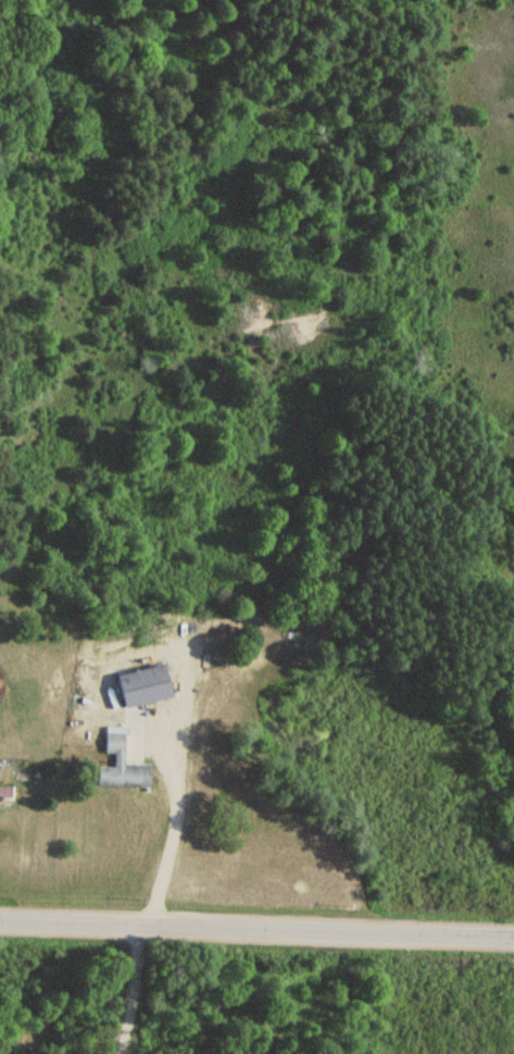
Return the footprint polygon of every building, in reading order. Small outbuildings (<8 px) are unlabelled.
[(167,697),(160,664),(112,674),(119,707),(167,697)] [(94,786),(146,787),(147,764),(122,763),(123,727),(103,726),(103,754),(111,754),(111,766),(94,766),(94,786)] [(0,786),(0,797),(9,798),(9,787),(0,786)]
